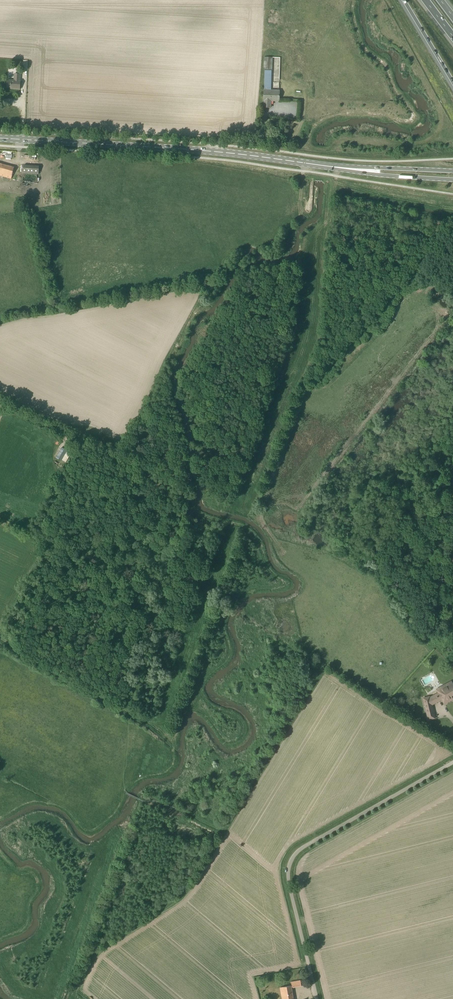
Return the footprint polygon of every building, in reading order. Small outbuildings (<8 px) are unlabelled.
[(264,57),(264,70),(264,89),(270,89),(270,87),(269,87),(269,70),(273,70),(273,57),(264,57)] [(7,80),(7,88),(13,88),(13,89),(20,89),(20,81),(20,74),(14,74),(14,80),(7,80)] [(270,89),(264,89),(264,101),(264,108),(271,108),(271,101),(279,101),(279,89),(270,89)] [(11,179),(14,167),(0,163),(0,176),(11,179)] [(23,165),(23,174),(39,175),(39,166),(23,165)] [(56,457),(61,460),(67,451),(62,448),(56,457)] [(451,696),(452,695),(452,685),(451,681),(436,689),(438,691),(439,693),(434,696),(436,699),(441,696),(445,704),(452,699),(451,696)] [(436,699),(434,696),(430,698),(430,697),(423,698),(428,716),(434,714),(431,701),(436,699)] [(292,988),(302,986),(300,980),(291,982),(291,985),(280,987),(282,998),(294,998),(292,988)]
